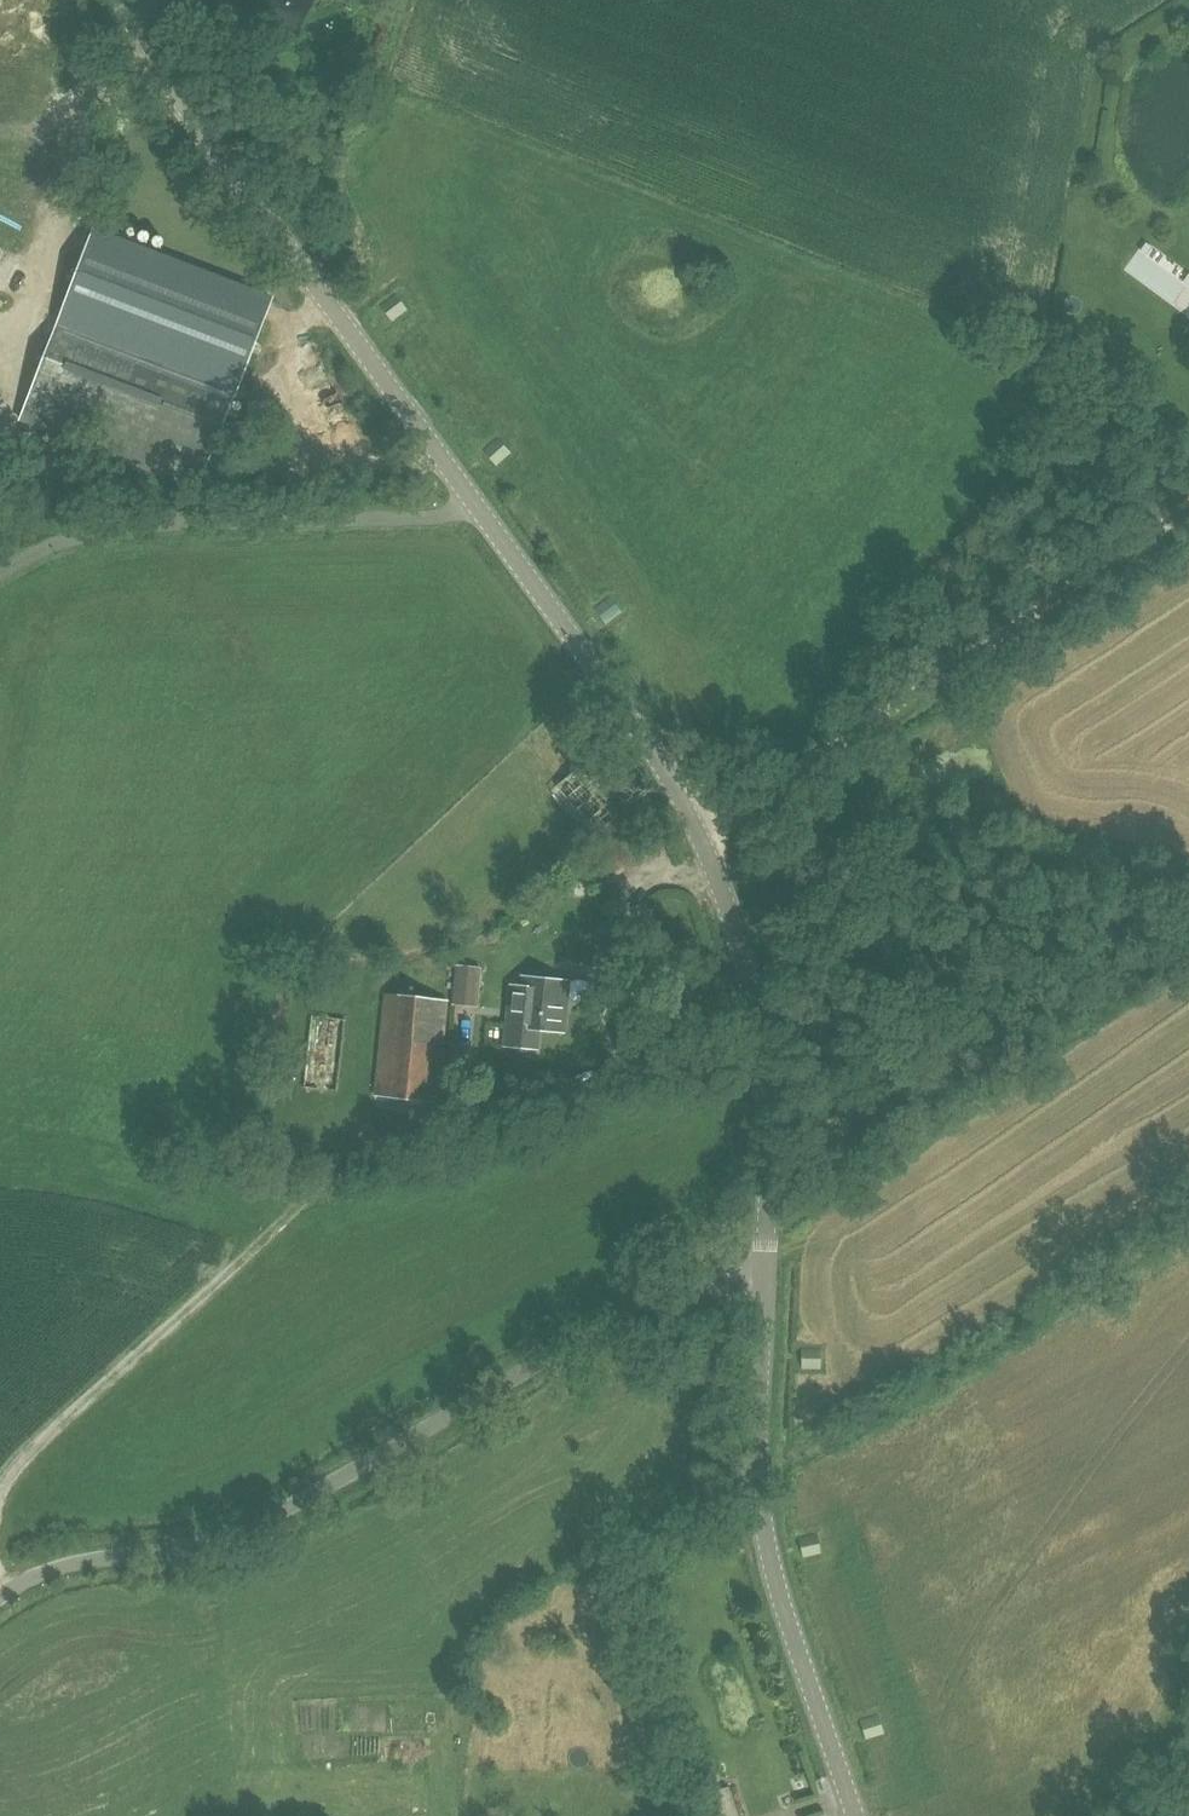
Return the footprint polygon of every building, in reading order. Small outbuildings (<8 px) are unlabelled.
[(312,0),(245,0),(243,5),(296,32),(312,0)] [(346,4),(344,8),(353,12),(359,0),(338,0),(346,4)] [(62,315),(22,420),(27,422),(43,428),(199,487),(239,381),(243,370),(271,297),(94,230),(62,315)] [(398,294),(381,304),(391,320),(408,309),(398,294)] [(248,421),(224,423),(225,446),(275,446),(274,420),(248,421)] [(499,436),(482,449),(494,464),(510,452),(499,436)] [(610,596),(595,607),(606,622),(621,611),(610,596)] [(611,851),(597,861),(608,877),(615,872),(622,868),(635,858),(620,836),(607,844),(611,851)] [(456,964),(452,1005),(478,1007),(482,967),(456,964)] [(538,1029),(558,1031),(562,1031),(565,1002),(563,1001),(565,980),(525,976),(524,986),(512,985),(506,1045),(536,1048),(538,1029)] [(438,1101),(448,1000),(384,994),(375,1095),(438,1101)] [(310,1015),(302,1087),(337,1091),(345,1019),(310,1015)] [(822,1347),(802,1347),(802,1367),(821,1367),(822,1347)] [(818,1533),(798,1538),(803,1558),(823,1553),(818,1533)] [(877,1713),(858,1720),(865,1738),(884,1731),(877,1713)] [(714,1773),(702,1777),(706,1789),(718,1785),(714,1773)] [(710,1815),(738,1815),(728,1787),(703,1795),(710,1815)]
